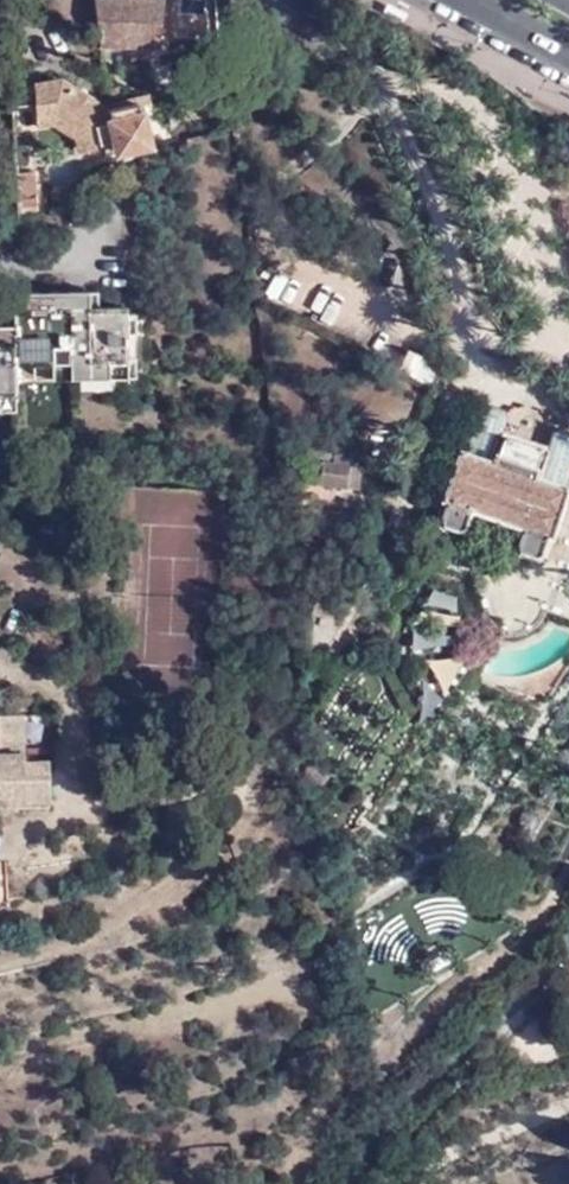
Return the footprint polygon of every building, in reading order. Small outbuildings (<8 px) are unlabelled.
[(167,0),(99,0),(103,43),(97,42),(97,48),(106,48),(106,59),(114,59),(115,47),(165,48),(167,0)] [(117,150),(110,114),(106,115),(104,105),(59,81),(33,84),(35,117),(54,114),(83,130),(86,149),(105,145),(106,152),(117,150)] [(146,143),(139,104),(137,104),(134,101),(122,105),(121,99),(107,101),(110,114),(117,150),(146,143)] [(86,149),(83,130),(54,114),(35,117),(36,125),(53,122),(76,135),(79,150),(86,149)] [(33,189),(32,169),(19,170),(19,174),(20,190),(33,189)] [(34,201),(33,189),(20,190),(20,194),(20,202),(26,202),(34,201)] [(34,375),(128,373),(126,302),(89,303),(88,288),(52,289),(15,289),(15,321),(0,321),(0,393),(17,392),(15,361),(34,361),(34,375)] [(471,528),(515,544),(518,554),(539,561),(547,556),(568,492),(568,481),(568,425),(562,423),(555,428),(550,443),(507,429),(512,412),(510,405),(491,398),(483,402),(468,445),(464,443),(438,518),(442,529),(461,535),(470,530),(471,528)] [(323,459),(322,474),(365,478),(366,464),(353,463),(354,438),(337,436),(334,460),(323,459)] [(451,612),(457,594),(426,584),(420,602),(451,612)] [(463,681),(447,647),(422,659),(438,693),(463,681)] [(403,687),(421,708),(437,694),(419,673),(403,687)] [(19,808),(19,801),(52,800),(51,760),(27,761),(26,715),(0,715),(0,808),(19,808)]
